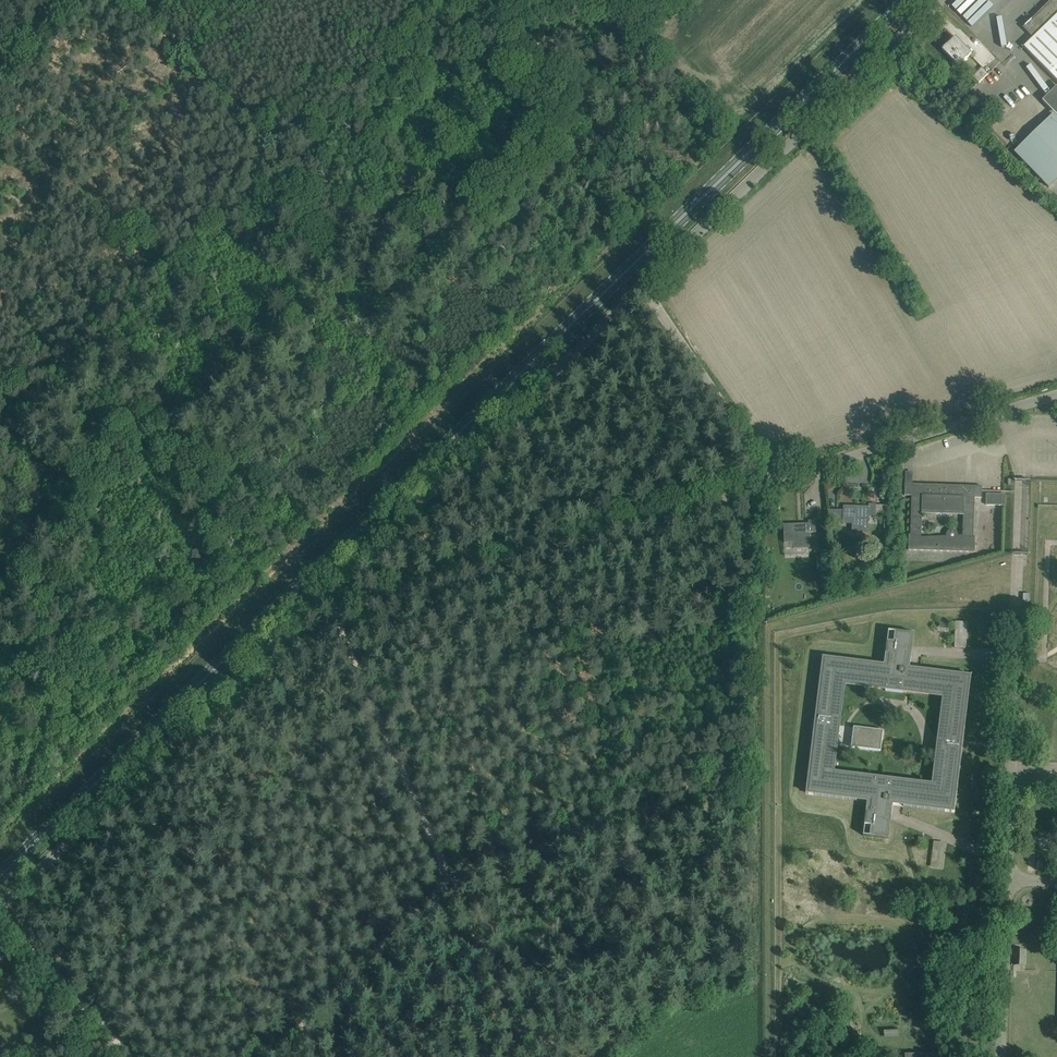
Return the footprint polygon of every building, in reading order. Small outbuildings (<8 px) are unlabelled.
[(1026,28),(1034,37),(1024,47),(1056,81),(1056,0),(1055,0),(1026,28)] [(942,50),(950,58),(958,67),(971,54),(955,37),(942,50)] [(979,83),(988,74),(982,68),(972,77),(979,83)] [(1054,112),(1056,116),(1056,86),(1042,101),(1054,112)] [(982,104),(973,112),(977,115),(971,121),(975,125),(981,120),(989,111),(982,104)] [(1053,114),(1014,153),(1048,188),(1056,179),(1056,118),(1053,114)] [(937,485),(923,485),(923,487),(913,487),(913,484),(905,484),(905,491),(905,495),(912,496),(911,535),(909,535),(908,550),(941,551),(975,552),(975,537),(973,537),(975,498),(982,498),(982,487),(974,486),(974,489),(964,488),(965,486),(950,486),(950,485),(944,485),(937,485)] [(1005,495),(987,494),(986,505),(1005,506),(1005,495)] [(876,516),(876,504),(869,504),(869,507),(843,506),(843,523),(852,524),(852,531),(868,532),(869,516),(876,516)] [(809,524),(783,525),(784,542),(793,542),(794,549),(810,548),(809,533),(817,532),(816,520),(808,521),(809,524)] [(824,558),(816,558),(816,570),(825,570),(824,558)] [(966,648),(967,621),(955,620),(954,647),(966,648)] [(893,805),(954,812),(965,725),(971,675),(910,667),(914,633),(888,630),(884,664),(823,657),(815,725),(806,794),(867,801),(863,835),(889,839),(893,805)] [(883,731),(854,727),(851,747),(881,751),(883,731)] [(943,867),(944,841),(932,840),(931,867),(943,867)] [(1012,949),(1012,966),(1013,966),(1026,966),(1026,950),(1014,949),(1012,949)]
